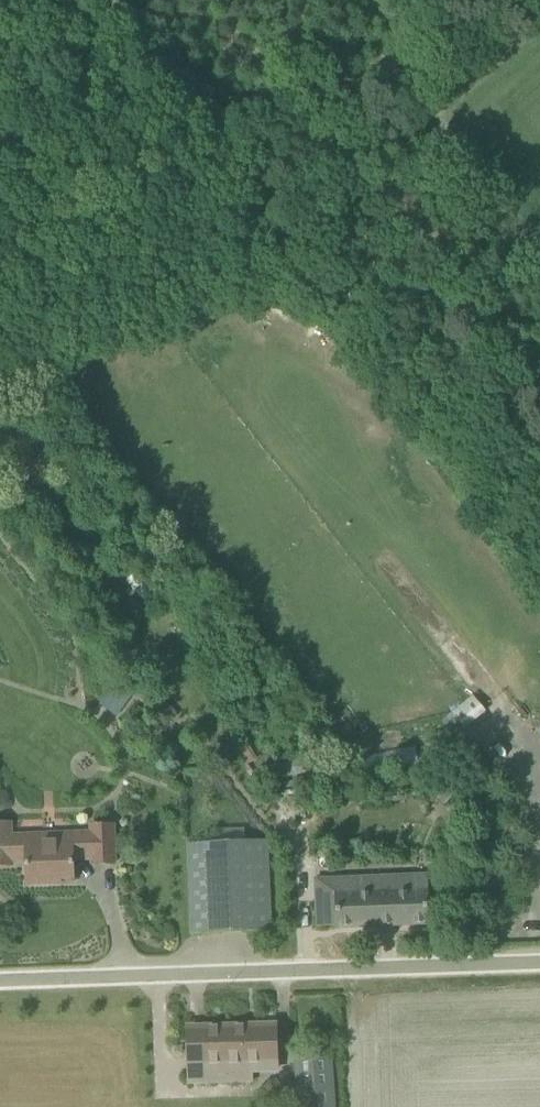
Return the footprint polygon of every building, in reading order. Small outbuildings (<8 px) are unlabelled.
[(147,606),(157,598),(139,572),(128,579),(147,606)] [(487,712),(485,709),(474,695),(452,713),(465,729),(487,712)] [(114,863),(113,825),(92,826),(93,833),(11,836),(10,823),(0,824),(0,866),(12,865),(12,861),(27,860),(28,884),(61,883),(61,880),(74,879),(74,857),(94,856),(94,864),(114,863)] [(192,934),(274,930),(268,840),(188,843),(192,934)] [(315,905),(316,928),(337,927),(337,929),(429,926),(427,891),(404,892),(404,876),(372,878),(372,885),(335,886),(336,904),(315,905)] [(278,1063),(276,1026),(188,1028),(189,1084),(253,1082),(252,1063),(278,1063)] [(299,1096),(300,1106),(335,1106),(331,1057),(297,1060),(299,1096)]
